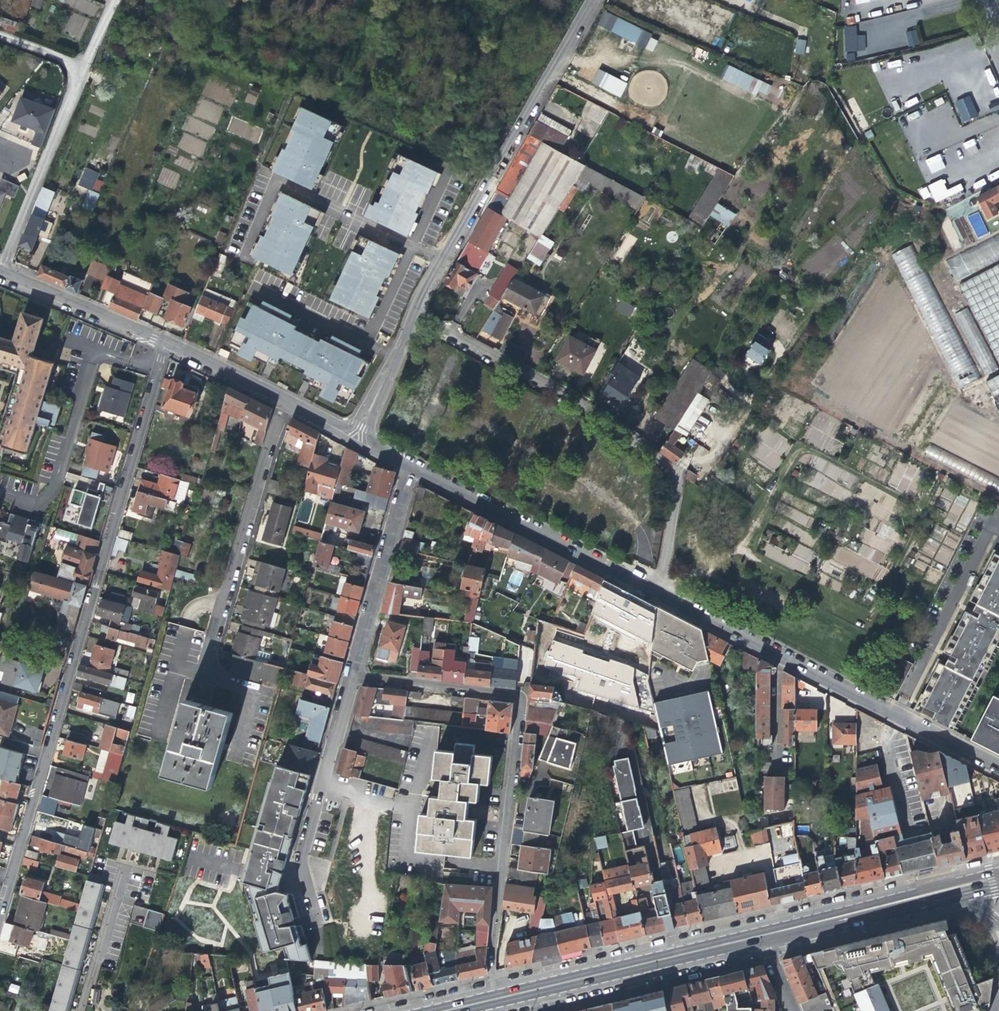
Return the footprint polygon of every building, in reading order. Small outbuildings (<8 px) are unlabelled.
[(32,6),(40,9),(44,0),(35,0),(32,6)] [(19,36),(23,26),(0,17),(3,10),(0,9),(0,29),(19,36)] [(654,36),(609,16),(602,31),(647,51),(654,36)] [(854,25),(844,26),(845,52),(866,51),(865,40),(865,32),(857,33),(854,25)] [(914,29),(905,31),(908,45),(917,44),(914,29)] [(807,39),(795,37),(793,52),(805,53),(807,39)] [(707,53),(696,48),(691,58),(696,60),(702,63),(707,53)] [(763,79),(729,63),(722,79),(731,83),(755,94),(763,79)] [(629,82),(598,67),(591,82),(620,97),(629,82)] [(250,95),(256,97),(260,90),(253,88),(250,95)] [(954,101),(963,122),(978,116),(970,95),(954,101)] [(41,148),(55,110),(21,97),(12,121),(21,125),(27,127),(37,131),(32,145),(41,148)] [(592,103),(585,116),(600,124),(607,110),(592,103)] [(345,127),(298,106),(292,120),(296,121),(279,157),(276,155),(270,169),(296,181),(316,191),(322,175),(318,172),(320,165),(322,167),(330,151),(327,149),(331,141),(337,144),(345,127)] [(532,127),(528,134),(540,140),(560,151),(567,139),(535,122),(532,127)] [(499,212),(540,140),(528,134),(508,167),(486,206),(489,207),(493,210),(499,213),(499,212)] [(967,154),(977,152),(975,139),(965,141),(967,154)] [(499,212),(540,235),(541,234),(556,210),(557,208),(572,185),(585,164),(560,151),(540,140),(499,212)] [(434,170),(395,152),(387,169),(393,172),(389,180),(386,179),(379,194),(382,196),(379,203),(376,202),(373,206),(370,205),(365,215),(390,227),(411,237),(418,224),(415,222),(430,186),(435,188),(441,173),(434,170)] [(939,153),(925,160),(931,173),(945,167),(939,153)] [(720,169),(692,154),(688,161),(716,176),(720,169)] [(595,186),(638,209),(646,196),(585,164),(572,185),(578,189),(589,196),(595,186)] [(704,225),(733,175),(720,169),(689,218),(704,225)] [(28,178),(25,173),(17,177),(20,182),(28,178)] [(11,209),(15,198),(19,186),(1,178),(0,181),(0,205),(11,209)] [(943,179),(928,184),(934,202),(964,191),(961,183),(947,189),(943,179)] [(82,208),(93,213),(106,184),(97,180),(92,191),(90,191),(82,208)] [(564,212),(578,189),(572,185),(557,208),(564,212)] [(923,199),(931,195),(926,186),(918,190),(923,199)] [(997,211),(993,204),(998,200),(998,186),(977,198),(988,219),(998,213),(997,211)] [(45,189),(38,205),(49,209),(56,194),(45,189)] [(300,201),(279,191),(250,255),(291,275),(292,272),(296,273),(301,263),(298,262),(299,258),(296,257),(302,245),(306,247),(311,235),(308,234),(310,226),(317,228),(324,213),(300,201)] [(716,203),(709,214),(721,222),(709,241),(714,244),(735,214),(716,203)] [(41,229),(49,209),(38,205),(20,249),(31,253),(41,229)] [(507,218),(499,213),(493,210),(489,207),(475,232),(469,240),(488,251),(507,218)] [(216,241),(223,244),(227,235),(220,232),(216,241)] [(553,241),(541,234),(540,235),(526,258),(538,265),(553,241)] [(331,299),(374,319),(403,257),(381,246),(359,236),(357,240),(354,239),(350,248),(357,252),(352,260),(350,259),(345,269),(348,270),(342,283),(339,281),(337,285),(334,284),(328,295),(332,296),(331,299)] [(489,251),(488,251),(469,240),(456,262),(476,273),(489,251)] [(967,254),(949,259),(955,277),(981,270),(977,255),(968,258),(967,254)] [(94,258),(87,272),(104,279),(111,265),(94,258)] [(465,291),(476,273),(456,262),(446,280),(460,288),(465,291)] [(508,262),(495,282),(506,288),(514,277),(518,271),(519,269),(508,262)] [(68,276),(42,265),(39,272),(38,276),(78,293),(83,282),(68,276)] [(959,286),(998,364),(998,266),(959,286)] [(121,312),(138,319),(143,308),(149,295),(150,292),(150,291),(153,284),(125,272),(121,282),(113,278),(108,291),(115,294),(109,307),(121,312)] [(108,291),(113,278),(107,276),(101,288),(108,291)] [(544,294),(514,277),(506,288),(502,295),(521,305),(534,312),(544,294)] [(485,305),(493,310),(499,301),(502,295),(506,288),(495,282),(489,293),(491,294),(485,305)] [(164,297),(173,300),(184,305),(189,293),(169,285),(164,297)] [(205,289),(202,296),(228,307),(230,300),(205,289)] [(149,295),(143,308),(157,314),(164,298),(150,292),(149,295)] [(227,309),(228,307),(202,296),(196,310),(195,312),(209,318),(221,323),(221,321),(228,324),(233,312),(227,309)] [(615,298),(610,307),(624,316),(629,306),(615,298)] [(184,305),(173,300),(173,302),(165,319),(171,321),(183,327),(191,308),(184,305)] [(335,402),(344,403),(362,363),(348,357),(340,353),(343,343),(348,343),(325,332),(321,342),(295,329),(300,318),(264,301),(259,307),(249,303),(229,346),(239,350),(238,354),(251,360),(254,357),(266,363),(268,361),(277,366),(280,360),(285,362),(301,370),(306,372),(303,378),(310,382),(310,385),(323,391),(321,395),(335,402)] [(502,302),(499,301),(493,310),(481,328),(500,338),(506,327),(512,317),(502,312),(504,309),(499,306),(502,302)] [(43,319),(24,313),(15,342),(0,337),(0,361),(28,370),(4,447),(26,454),(30,443),(35,425),(41,427),(42,424),(48,426),(54,428),(56,424),(61,406),(42,400),(54,362),(58,350),(61,343),(39,337),(43,319)] [(578,371),(583,373),(596,351),(570,336),(557,359),(578,371)] [(755,340),(754,342),(747,353),(746,354),(761,364),(770,350),(767,348),(771,343),(764,338),(761,343),(755,340)] [(744,352),(747,353),(754,342),(750,340),(745,348),(746,349),(744,352)] [(221,349),(219,354),(226,357),(229,352),(221,349)] [(627,362),(619,358),(598,391),(611,400),(612,403),(615,405),(617,404),(619,405),(624,397),(627,395),(644,368),(629,359),(627,362)] [(655,417),(674,430),(675,428),(697,393),(711,371),(694,359),(655,417)] [(1,456),(4,447),(28,370),(0,361),(0,370),(16,375),(0,426),(0,455),(1,456)] [(996,401),(998,399),(998,377),(987,384),(996,401)] [(163,378),(160,387),(168,390),(163,407),(190,416),(199,390),(198,388),(190,385),(188,386),(184,385),(182,382),(175,379),(172,380),(171,381),(163,378)] [(133,384),(117,379),(113,389),(112,389),(111,388),(104,410),(123,416),(133,384)] [(229,414),(238,418),(248,397),(237,392),(228,387),(216,430),(224,433),(229,414)] [(708,400),(697,393),(675,428),(682,433),(686,436),(708,400)] [(238,418),(241,420),(251,399),(248,397),(238,418)] [(265,431),(272,409),(261,404),(251,399),(241,420),(265,431)] [(298,463),(311,467),(314,453),(316,448),(320,433),(307,427),(292,419),(286,432),(288,433),(285,441),(295,446),(299,439),(300,439),(300,441),(303,442),(298,463)] [(675,443),(682,433),(675,428),(674,430),(660,450),(676,462),(681,457),(683,453),(681,451),(683,448),(675,443)] [(81,477),(95,481),(99,469),(108,472),(116,447),(102,443),(104,435),(93,432),(86,453),(90,454),(88,459),(87,459),(81,477)] [(348,485),(357,452),(346,447),(340,466),(335,481),(348,485)] [(322,457),(323,456),(314,453),(311,467),(304,490),(317,494),(319,486),(333,490),(335,481),(340,466),(327,462),(327,460),(322,458),(322,457)] [(375,462),(366,491),(388,497),(392,483),(395,471),(389,469),(375,462)] [(700,476),(687,470),(685,478),(698,486),(701,482),(698,480),(700,476)] [(180,480),(200,486),(202,479),(182,473),(180,480)] [(141,480),(138,491),(173,501),(179,480),(160,474),(157,484),(141,480)] [(271,479),(267,492),(280,496),(284,483),(271,479)] [(92,529),(106,484),(100,482),(97,491),(88,489),(87,493),(75,489),(70,504),(83,507),(77,524),(92,529)] [(421,503),(425,487),(417,483),(412,500),(421,503)] [(176,502),(173,501),(138,491),(132,510),(143,512),(145,507),(146,503),(173,511),(176,502)] [(378,515),(382,516),(388,497),(366,491),(363,503),(377,507),(376,511),(378,515)] [(365,510),(330,499),(321,534),(319,540),(325,542),(329,529),(331,530),(333,524),(358,531),(361,520),(365,510)] [(263,539),(281,544),(291,508),(274,503),(267,527),(263,539)] [(472,563),(476,549),(486,518),(478,514),(471,511),(465,532),(472,534),(470,540),(473,541),(467,561),(472,563)] [(36,522),(12,514),(9,524),(6,524),(6,523),(5,522),(4,522),(3,522),(3,523),(2,522),(1,524),(0,524),(0,541),(6,543),(8,539),(23,544),(18,559),(28,562),(40,527),(35,526),(36,522)] [(490,546),(508,552),(514,533),(506,529),(489,520),(486,518),(476,549),(481,550),(485,539),(491,541),(490,546)] [(319,542),(319,540),(321,534),(294,526),(292,533),(319,542)] [(132,533),(119,529),(117,537),(130,540),(132,533)] [(413,531),(404,529),(399,548),(417,552),(419,543),(410,540),(413,531)] [(832,562),(879,579),(893,542),(867,532),(862,545),(851,541),(848,549),(838,545),(832,562)] [(526,539),(514,533),(508,552),(507,554),(538,566),(544,548),(526,539)] [(58,578),(58,579),(86,588),(93,562),(98,548),(99,541),(80,535),(76,549),(68,546),(58,578)] [(127,541),(117,537),(114,549),(117,550),(124,552),(127,541)] [(342,547),(371,556),(374,546),(344,537),(342,547)] [(176,540),(172,552),(179,554),(183,542),(176,540)] [(333,544),(325,542),(319,540),(319,542),(312,565),(331,570),(333,564),(328,562),(330,553),(333,544)] [(428,554),(435,556),(438,543),(431,541),(428,554)] [(558,583),(559,580),(569,561),(555,554),(544,548),(538,566),(536,572),(558,583)] [(983,574),(994,552),(995,553),(997,550),(992,548),(980,573),(983,574)] [(169,588),(179,554),(172,552),(163,550),(160,562),(158,567),(160,568),(158,575),(150,572),(150,570),(140,567),(137,579),(169,588)] [(994,552),(983,574),(970,599),(976,602),(970,613),(965,610),(944,651),(950,653),(944,665),(940,663),(939,662),(928,684),(919,702),(915,709),(931,717),(953,729),(998,637),(998,555),(995,553),(994,552)] [(257,561),(255,569),(260,570),(256,584),(254,592),(273,597),(276,590),(280,591),(285,569),(282,568),(257,561)] [(559,580),(563,581),(565,576),(571,562),(569,561),(559,580)] [(565,576),(563,581),(566,583),(569,576),(575,564),(571,562),(565,576)] [(458,594),(469,596),(477,597),(483,575),(484,568),(467,563),(463,578),(458,594)] [(588,596),(592,598),(595,600),(602,578),(591,573),(575,564),(569,576),(576,579),(574,582),(575,585),(578,586),(581,586),(583,582),(590,586),(586,593),(588,596)] [(260,570),(255,569),(253,576),(251,582),(256,584),(260,570)] [(174,578),(187,581),(199,583),(201,575),(176,570),(174,578)] [(31,590),(65,600),(58,628),(73,632),(79,611),(86,588),(58,579),(58,578),(36,572),(34,580),(31,590)] [(346,574),(340,595),(359,601),(361,591),(364,580),(358,578),(346,574)] [(647,627),(653,627),(656,606),(623,589),(602,578),(595,600),(594,602),(599,603),(603,594),(610,598),(609,600),(614,602),(615,600),(646,614),(644,622),(647,627)] [(421,587),(403,583),(390,580),(388,589),(381,611),(396,613),(401,595),(419,598),(421,587)] [(142,598),(138,609),(163,617),(166,607),(155,604),(158,593),(138,587),(136,597),(142,598)] [(249,611),(254,592),(250,590),(247,599),(244,609),(249,611)] [(277,598),(273,597),(254,592),(249,611),(244,609),(242,619),(245,620),(243,625),(263,631),(264,625),(269,627),(277,598)] [(113,602),(122,605),(123,605),(125,597),(112,593),(110,601),(113,602)] [(356,609),(359,601),(340,595),(334,616),(353,621),(356,609)] [(477,598),(477,597),(469,596),(463,621),(471,622),(477,598)] [(142,598),(136,597),(134,601),(132,608),(138,609),(142,598)] [(117,620),(122,605),(113,602),(113,603),(102,600),(100,606),(98,615),(117,620)] [(672,614),(656,606),(653,627),(651,649),(693,671),(697,663),(693,645),(689,642),(690,640),(677,633),(683,620),(672,614)] [(424,616),(423,624),(432,625),(433,617),(424,616)] [(332,620),(328,635),(347,641),(350,631),(352,625),(332,620)] [(376,657),(386,659),(388,653),(389,648),(397,650),(405,625),(387,620),(376,657)] [(701,629),(683,620),(677,633),(690,640),(689,642),(693,645),(697,663),(709,660),(708,659),(701,629)] [(187,627),(168,621),(136,735),(173,746),(189,694),(191,694),(207,633),(187,627)] [(119,622),(117,629),(137,634),(139,628),(119,622)] [(148,637),(137,634),(117,629),(102,624),(100,630),(108,633),(107,638),(116,641),(117,638),(135,643),(134,646),(144,649),(148,637)] [(430,642),(432,625),(423,624),(421,641),(426,641),(430,642)] [(257,651),(263,631),(243,625),(241,632),(238,631),(236,638),(231,653),(233,653),(255,659),(257,651)] [(722,649),(726,642),(701,629),(708,659),(718,664),(723,655),(720,653),(722,649)] [(344,652),(347,641),(328,635),(323,651),(343,657),(344,652)] [(518,655),(519,643),(505,636),(503,649),(518,655)] [(468,651),(478,652),(479,637),(469,637),(468,651)] [(134,647),(134,646),(135,643),(117,638),(116,641),(122,643),(134,647)] [(429,651),(425,651),(420,650),(418,670),(417,676),(425,677),(441,679),(444,649),(445,643),(434,642),(431,662),(428,662),(429,651)] [(93,654),(89,667),(108,672),(114,650),(96,644),(93,654)] [(410,670),(418,670),(420,650),(420,647),(414,647),(410,670)] [(455,650),(444,649),(441,679),(450,680),(463,681),(465,667),(466,662),(453,660),(455,650)] [(257,651),(255,659),(271,664),(273,655),(257,651)] [(259,678),(280,684),(284,667),(271,664),(255,659),(233,653),(231,662),(234,663),(232,674),(259,681),(259,678)] [(321,655),(315,676),(336,682),(338,672),(341,661),(321,655)] [(493,655),(492,666),(489,684),(500,686),(514,687),(517,659),(512,658),(512,656),(493,655)] [(883,693),(894,699),(897,691),(912,662),(901,656),(883,693)] [(925,682),(928,684),(939,662),(940,663),(942,659),(937,657),(925,682)] [(43,668),(5,658),(1,670),(6,672),(3,682),(37,692),(43,668)] [(762,737),(762,743),(771,744),(771,733),(768,733),(768,673),(770,673),(772,673),(775,668),(756,658),(756,737),(762,737)] [(475,669),(465,667),(463,681),(477,683),(489,684),(492,666),(488,665),(488,663),(484,662),(483,665),(476,664),(475,669)] [(124,688),(127,678),(113,674),(108,672),(89,667),(80,664),(77,675),(96,680),(124,688)] [(115,667),(113,674),(127,678),(128,672),(115,667)] [(46,669),(43,668),(37,692),(39,693),(42,682),(46,669)] [(287,681),(332,695),(333,692),(336,682),(315,676),(291,669),(287,681)] [(794,744),(794,729),(794,708),(794,695),(794,677),(781,670),(781,744),(794,744)] [(804,695),(804,682),(794,677),(794,695),(804,695)] [(73,688),(81,691),(110,700),(110,696),(105,694),(105,691),(75,682),(73,688)] [(543,695),(551,696),(553,688),(553,685),(530,683),(528,700),(537,701),(538,695),(543,695)] [(363,715),(366,715),(369,703),(388,705),(388,703),(393,703),(389,718),(401,719),(404,706),(407,690),(388,688),(361,684),(352,714),(363,715)] [(708,690),(652,702),(657,722),(659,730),(666,765),(722,752),(715,720),(722,718),(719,705),(712,706),(708,690)] [(116,718),(120,703),(110,700),(81,691),(79,697),(77,706),(116,718)] [(894,699),(915,709),(919,702),(897,691),(894,699)] [(127,692),(126,701),(133,702),(134,693),(127,692)] [(993,694),(970,738),(986,746),(998,753),(998,697),(993,694)] [(477,698),(464,696),(463,703),(462,712),(468,712),(469,707),(476,708),(477,698)] [(303,737),(319,742),(324,722),(329,706),(298,697),(294,709),(310,714),(303,737)] [(9,736),(12,724),(18,704),(0,699),(0,733),(9,736)] [(488,699),(486,714),(511,717),(512,709),(513,702),(488,699)] [(551,699),(546,708),(556,710),(560,701),(551,699)] [(173,746),(165,774),(212,787),(220,760),(226,737),(233,713),(203,704),(186,700),(173,746)] [(133,719),(136,707),(128,705),(125,717),(133,719)] [(432,709),(404,706),(401,719),(416,720),(439,723),(460,725),(462,712),(432,709)] [(526,720),(530,721),(550,724),(556,710),(546,708),(527,706),(526,720)] [(807,708),(794,708),(794,729),(816,728),(816,708),(807,708)] [(474,713),(468,712),(462,712),(460,725),(472,726),(474,713)] [(510,724),(511,717),(486,714),(485,728),(501,729),(509,730),(510,724)] [(659,730),(657,722),(630,714),(628,721),(659,730)] [(372,729),(412,733),(415,722),(416,720),(401,719),(389,718),(385,717),(366,715),(363,715),(360,723),(372,729)] [(523,747),(520,767),(531,767),(535,734),(545,735),(550,724),(530,721),(526,720),(523,747)] [(99,748),(109,751),(123,755),(126,746),(119,744),(120,738),(125,739),(124,744),(126,744),(130,732),(106,724),(103,736),(99,748)] [(856,744),(856,724),(844,724),(832,724),(832,744),(856,744)] [(551,725),(537,758),(547,761),(568,767),(574,743),(562,740),(555,738),(558,727),(551,725)] [(565,729),(558,727),(555,738),(562,740),(565,729)] [(66,739),(68,739),(83,744),(86,735),(69,730),(66,739)] [(407,751),(347,734),(343,746),(353,749),(404,763),(407,751)] [(86,745),(83,744),(68,739),(64,754),(82,759),(86,745)] [(409,848),(445,852),(472,855),(476,817),(467,816),(467,810),(468,803),(469,797),(478,798),(480,780),(489,780),(491,753),(479,751),(476,751),(473,751),(474,742),(455,740),(454,749),(436,747),(433,775),(435,776),(433,794),(424,793),(424,797),(423,806),(422,811),(413,810),(409,848)] [(352,750),(353,749),(343,746),(340,758),(336,771),(358,777),(364,756),(354,753),(355,751),(352,750)] [(16,783),(18,779),(20,770),(21,767),(22,762),(24,756),(25,754),(0,747),(0,778),(4,779),(8,780),(16,783)] [(115,783),(123,755),(109,751),(106,762),(100,760),(96,777),(115,783)] [(926,762),(924,753),(917,752),(910,754),(921,800),(929,799),(927,793),(939,790),(932,761),(926,762)] [(947,786),(939,752),(931,754),(924,753),(926,762),(932,761),(939,790),(940,796),(949,794),(947,786)] [(954,760),(939,752),(947,786),(969,782),(966,766),(954,760)] [(628,757),(621,758),(624,770),(630,768),(628,757)] [(621,801),(613,803),(615,812),(622,810),(628,832),(632,831),(637,830),(634,818),(641,817),(630,768),(624,770),(621,758),(613,760),(615,765),(612,765),(619,794),(621,801)] [(306,786),(310,774),(276,764),(272,781),(269,780),(265,797),(269,798),(267,806),(262,804),(260,812),(265,813),(263,820),(258,819),(256,826),(261,828),(257,841),(252,840),(245,864),(278,873),(278,872),(280,867),(283,868),(286,859),(288,850),(285,849),(288,836),(289,834),(294,816),(295,814),(298,815),(301,804),(306,786)] [(869,817),(870,821),(874,837),(874,840),(893,836),(896,848),(903,846),(902,840),(889,787),(882,789),(876,765),(856,769),(855,820),(869,817)] [(80,805),(84,792),(73,789),(75,780),(86,783),(88,776),(83,775),(58,767),(53,782),(49,796),(59,799),(80,805)] [(531,767),(520,767),(519,775),(528,776),(531,767)] [(764,775),(764,808),(783,808),(783,782),(774,782),(774,775),(770,775),(764,775)] [(21,784),(16,783),(8,780),(4,779),(0,791),(0,798),(16,803),(18,793),(21,784)] [(84,792),(86,783),(75,780),(73,789),(84,792)] [(395,786),(386,783),(384,795),(393,797),(395,786)] [(674,789),(682,826),(696,821),(687,787),(674,789)] [(59,799),(49,796),(42,794),(38,811),(54,815),(59,799)] [(546,812),(548,800),(527,796),(523,824),(514,823),(513,826),(513,828),(523,830),(521,844),(536,846),(538,833),(547,835),(550,813),(546,812)] [(15,817),(17,810),(19,803),(16,803),(0,798),(0,812),(15,817)] [(976,815),(986,854),(998,851),(998,810),(993,811),(976,815)] [(15,817),(0,812),(0,827),(11,830),(13,823),(15,817)] [(115,822),(110,840),(121,843),(120,846),(133,849),(133,848),(149,852),(148,854),(161,857),(161,854),(172,857),(177,839),(167,836),(170,826),(156,823),(153,832),(139,828),(141,818),(128,814),(125,824),(115,822)] [(955,820),(957,829),(965,859),(977,856),(986,854),(976,815),(966,817),(955,820)] [(294,816),(289,834),(293,835),(298,817),(294,816)] [(644,828),(641,817),(634,818),(637,830),(644,828)] [(96,828),(102,830),(105,820),(98,818),(96,828)] [(865,840),(868,839),(874,837),(870,821),(864,823),(865,840)] [(100,834),(102,830),(96,828),(82,824),(80,834),(75,848),(87,851),(90,852),(95,837),(99,838),(100,834)] [(261,828),(256,826),(252,840),(257,841),(261,828)] [(768,842),(765,827),(761,828),(752,830),(755,845),(768,842)] [(521,844),(523,830),(513,828),(511,842),(521,844)] [(705,865),(707,865),(704,854),(720,851),(718,843),(715,828),(683,835),(690,869),(705,865)] [(937,834),(930,836),(938,865),(956,861),(965,859),(957,829),(950,831),(951,840),(950,842),(942,844),(939,843),(937,834)] [(624,850),(636,847),(632,831),(628,832),(620,834),(624,850)] [(44,832),(42,838),(62,844),(64,838),(44,832)] [(903,846),(896,848),(902,873),(909,872),(921,869),(938,865),(930,836),(930,833),(902,840),(903,846)] [(85,860),(87,851),(75,848),(62,844),(42,838),(33,836),(31,845),(40,847),(39,849),(49,852),(59,855),(57,866),(75,871),(79,858),(85,860)] [(606,836),(594,837),(596,849),(607,847),(606,836)] [(874,840),(875,843),(884,878),(895,875),(902,873),(896,848),(893,836),(874,840)] [(660,842),(655,843),(660,868),(663,879),(674,927),(683,925),(687,924),(682,901),(680,891),(673,892),(670,879),(666,877),(663,862),(665,862),(660,842)] [(859,847),(855,848),(855,854),(855,885),(859,884),(875,880),(884,878),(875,843),(869,844),(872,854),(861,857),(859,847)] [(519,855),(517,868),(536,871),(543,873),(546,848),(536,846),(521,844),(519,855)] [(625,856),(644,851),(643,846),(636,847),(624,850),(625,856)] [(38,853),(26,849),(24,857),(36,860),(38,853)] [(855,854),(834,859),(842,888),(850,886),(855,885),(855,854)] [(627,863),(628,866),(630,875),(632,886),(649,882),(653,881),(651,870),(649,870),(645,855),(641,857),(642,862),(634,864),(634,861),(627,863)] [(815,857),(816,862),(824,892),(834,889),(842,888),(834,859),(833,857),(833,855),(823,857),(822,855),(815,857)] [(39,861),(36,860),(24,857),(21,867),(36,871),(39,861)] [(601,869),(600,861),(594,860),(591,860),(591,869),(601,869)] [(767,889),(770,904),(775,903),(777,903),(796,898),(808,896),(800,863),(799,860),(788,862),(790,875),(784,876),(781,864),(772,865),(777,887),(772,888),(767,889)] [(804,862),(800,863),(808,896),(819,893),(824,892),(816,862),(807,865),(804,862)] [(674,864),(680,891),(682,901),(688,900),(680,863),(674,864)] [(278,872),(278,873),(245,864),(241,880),(251,883),(265,887),(266,884),(278,887),(282,873),(278,872)] [(705,865),(690,869),(696,895),(711,891),(705,865)] [(532,894),(536,871),(517,868),(507,866),(502,907),(515,909),(533,912),(536,895),(532,894)] [(621,868),(622,876),(630,875),(628,866),(621,868)] [(724,889),(730,913),(754,908),(770,904),(763,872),(751,874),(750,872),(741,874),(741,876),(729,880),(731,887),(724,889)] [(632,887),(632,886),(630,875),(622,876),(604,881),(616,941),(632,937),(637,936),(644,935),(635,898),(629,899),(632,912),(614,916),(612,910),(614,909),(610,892),(632,887)] [(23,894),(23,895),(46,902),(77,911),(78,903),(61,899),(61,896),(42,891),(44,882),(26,877),(25,881),(22,893),(23,894)] [(661,917),(664,930),(669,928),(674,927),(663,879),(658,880),(654,881),(657,899),(653,899),(655,907),(659,906),(661,917)] [(49,1010),(69,1010),(105,885),(87,880),(78,911),(70,940),(63,965),(49,1010)] [(605,919),(598,920),(603,944),(610,942),(616,941),(604,881),(590,884),(593,899),(601,897),(605,919)] [(657,899),(654,881),(653,881),(649,882),(652,894),(653,899),(657,899)] [(290,958),(311,959),(306,943),(302,944),(300,944),(297,936),(299,936),(304,934),(300,924),(296,926),(294,926),(294,925),(292,919),(284,892),(277,890),(278,887),(266,884),(265,887),(251,883),(250,885),(249,886),(257,911),(259,918),(254,920),(259,937),(263,936),(265,942),(261,943),(264,951),(283,945),(286,944),(290,958)] [(444,883),(441,907),(459,909),(489,910),(490,899),(492,887),(473,885),(456,884),(444,883)] [(253,912),(257,911),(249,886),(249,885),(245,886),(253,912)] [(730,913),(724,889),(696,895),(701,921),(717,917),(730,913)] [(692,899),(688,900),(682,901),(687,924),(697,922),(701,921),(696,895),(695,890),(691,892),(692,899)] [(284,892),(292,919),(293,918),(292,914),(288,899),(288,893),(284,892)] [(38,931),(46,902),(23,895),(19,908),(15,924),(34,930),(38,931)] [(644,896),(635,898),(644,935),(656,932),(664,930),(661,917),(657,917),(655,907),(647,909),(644,896)] [(581,912),(584,923),(589,947),(599,945),(603,944),(598,920),(594,903),(589,904),(590,910),(581,912)] [(458,921),(459,910),(459,909),(441,907),(439,917),(438,920),(458,921)] [(165,913),(149,908),(144,926),(159,930),(165,913)] [(488,924),(489,910),(459,909),(459,910),(477,911),(476,923),(488,924)] [(572,910),(549,914),(550,918),(573,913),(572,910)] [(573,913),(550,918),(552,925),(560,923),(562,928),(575,925),(573,913)] [(540,916),(540,918),(536,934),(529,961),(540,959),(556,955),(559,954),(552,925),(550,918),(549,914),(540,916)] [(534,917),(530,936),(536,934),(540,918),(534,917)] [(988,1007),(993,975),(985,978),(976,981),(973,973),(958,930),(950,933),(947,930),(946,927),(949,926),(947,917),(900,928),(824,947),(811,950),(814,960),(823,984),(826,989),(831,1004),(834,1010),(988,1010),(988,1007)] [(560,923),(552,925),(559,954),(571,952),(580,949),(575,925),(562,928),(560,923)] [(584,923),(575,925),(580,949),(585,948),(589,947),(584,923)] [(29,946),(34,930),(15,924),(12,933),(10,940),(29,946)] [(428,926),(423,952),(433,950),(437,928),(428,926)] [(68,939),(69,934),(51,929),(50,934),(68,939)] [(67,939),(41,932),(36,949),(62,957),(67,939)] [(523,963),(529,961),(536,934),(530,936),(507,941),(503,968),(523,963)] [(456,955),(455,963),(455,965),(458,978),(475,974),(486,972),(484,961),(486,947),(474,950),(477,960),(465,963),(464,956),(456,955)] [(435,957),(433,950),(423,952),(425,962),(431,985),(445,981),(458,978),(455,965),(455,963),(446,966),(443,956),(435,957)] [(785,964),(787,971),(810,961),(814,960),(811,950),(803,952),(782,957),(785,964)] [(208,953),(199,955),(201,968),(210,967),(208,953)] [(313,974),(313,979),(335,979),(365,978),(365,977),(364,962),(353,961),(343,961),(314,959),(313,974)] [(811,964),(810,961),(787,971),(790,977),(793,985),(812,978),(814,977),(814,974),(811,975),(807,966),(811,964)] [(376,963),(364,962),(365,977),(373,977),(377,976),(376,963)] [(409,963),(401,964),(407,990),(415,988),(426,986),(431,985),(425,962),(410,966),(409,963)] [(749,994),(750,999),(763,997),(773,996),(776,996),(762,962),(752,964),(742,967),(747,984),(755,982),(757,992),(749,994)] [(381,982),(385,995),(399,992),(407,990),(401,964),(382,963),(386,981),(381,982)] [(730,970),(736,1001),(736,1010),(750,1010),(750,1006),(750,999),(749,994),(747,984),(742,967),(736,968),(730,970)] [(718,973),(726,1002),(726,1010),(736,1010),(736,1001),(730,970),(724,971),(718,973)] [(258,1010),(298,1010),(294,993),(288,971),(276,975),(278,982),(269,984),(253,988),(254,989),(258,1010)] [(726,1002),(718,973),(712,974),(704,976),(710,997),(710,998),(719,996),(721,1003),(726,1002)] [(278,982),(276,975),(268,977),(269,984),(278,982)] [(691,1002),(696,1000),(701,999),(710,997),(704,976),(695,978),(685,981),(691,1002)] [(337,991),(341,1006),(358,1002),(369,999),(366,990),(365,978),(335,979),(337,991)] [(817,992),(812,978),(793,985),(796,992),(799,1000),(817,992)] [(294,993),(298,1010),(318,1010),(320,1010),(325,1009),(313,979),(307,979),(307,982),(304,983),(306,989),(294,993)] [(329,992),(337,991),(335,979),(313,979),(325,1009),(333,1008),(325,992),(329,992)] [(693,1009),(691,1002),(685,981),(676,983),(663,987),(669,1010),(693,1010),(693,1009)] [(10,983),(8,991),(17,994),(20,986),(10,983)] [(188,1000),(189,984),(184,984),(183,993),(173,992),(172,998),(174,998),(188,1000)] [(612,999),(613,1010),(669,1010),(663,987),(655,989),(649,990),(628,995),(612,999)] [(95,989),(92,1003),(98,1004),(100,990),(95,989)] [(228,990),(232,1008),(238,1007),(238,1006),(234,989),(228,990)] [(254,989),(246,991),(250,1010),(258,1010),(254,989)] [(819,1009),(831,1004),(826,989),(822,990),(817,992),(799,1000),(802,1006),(804,1010),(814,1010),(819,1009)] [(173,992),(164,997),(168,1003),(174,998),(172,998),(173,992)] [(773,1009),(773,996),(763,997),(763,1006),(750,1006),(750,1010),(773,1010),(773,1009)] [(150,1010),(157,1010),(168,1003),(164,997),(148,1008),(150,1010)] [(763,1006),(763,997),(750,999),(750,1006),(763,1006)] [(221,999),(216,1000),(217,1003),(218,1010),(239,1010),(238,1007),(232,1008),(223,1010),(221,999)] [(612,999),(598,1002),(585,1006),(585,1010),(613,1010),(612,999)]
